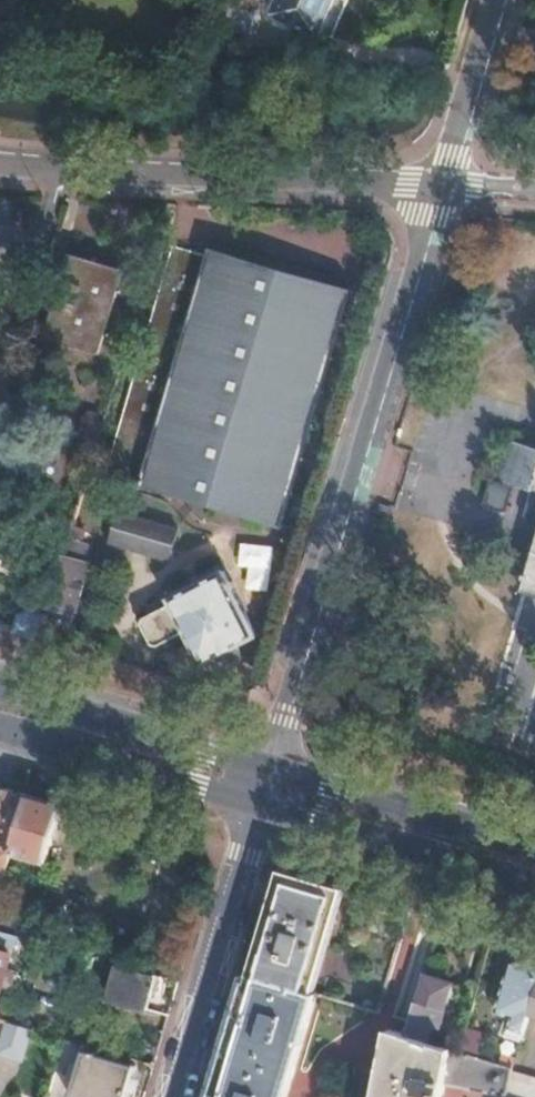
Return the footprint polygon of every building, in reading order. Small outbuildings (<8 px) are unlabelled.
[(256,0),(229,0),(221,27),(250,35),(257,13),(253,12),(256,0)] [(337,0),(283,0),(277,20),(326,35),(337,0)] [(100,473),(272,526),(344,293),(210,251),(208,258),(170,247),(100,473)] [(98,341),(117,276),(73,262),(53,328),(98,341)] [(504,434),(490,479),(530,491),(531,489),(534,490),(534,443),(504,434)] [(504,507),(511,486),(493,480),(486,501),(504,507)] [(174,533),(114,514),(104,546),(165,565),(174,533)] [(70,529),(45,613),(71,621),(78,598),(83,600),(89,583),(83,581),(88,566),(80,563),(86,544),(81,542),(84,533),(70,529)] [(519,590),(534,594),(534,537),(519,590)] [(282,570),(241,570),(241,586),(282,585),(282,570)] [(257,634),(222,571),(167,601),(169,604),(138,621),(154,649),(185,632),(203,664),(222,654),(236,646),(257,634)] [(37,640),(45,613),(29,608),(16,613),(11,632),(37,640)] [(235,660),(242,656),(236,646),(222,654),(228,664),(235,660)] [(27,795),(3,789),(0,800),(0,883),(2,884),(11,853),(27,795)] [(44,862),(61,806),(27,795),(11,853),(44,862)] [(323,951),(342,887),(283,868),(278,871),(260,933),(272,936),(267,953),(306,965),(312,948),(323,951)] [(29,907),(0,899),(0,931),(17,936),(21,937),(29,907)] [(14,974),(13,970),(7,968),(17,936),(0,931),(0,995),(3,985),(6,986),(8,985),(12,983),(13,979),(14,974)] [(311,992),(323,951),(312,948),(306,965),(267,953),(272,936),(260,933),(248,974),(311,992)] [(534,989),(534,967),(509,959),(497,999),(501,1000),(497,1014),(510,1017),(504,1035),(519,1040),(527,1014),(534,989)] [(148,1011),(158,977),(118,965),(109,1000),(148,1011)] [(317,994),(311,992),(248,974),(239,1004),(212,1095),(221,1096),(286,1096),(317,994)] [(439,1025),(452,982),(424,974),(406,1036),(427,1042),(433,1023),(439,1025)] [(0,1044),(0,1054),(25,1061),(35,1028),(7,1020),(0,1044)] [(473,1057),(481,1034),(466,1029),(459,1052),(473,1057)] [(401,1085),(385,1081),(396,1032),(388,1030),(375,1096),(399,1096),(401,1085)] [(492,1062),(473,1057),(427,1042),(406,1036),(396,1032),(385,1081),(401,1085),(399,1096),(422,1096),(423,1092),(441,1096),(444,1085),(505,1096),(509,1075),(511,1068),(492,1062)] [(136,1066),(86,1050),(70,1096),(126,1096),(136,1066)] [(511,1068),(514,1056),(495,1051),(492,1062),(511,1068)] [(509,1075),(505,1096),(534,1096),(534,1082),(509,1075)]
